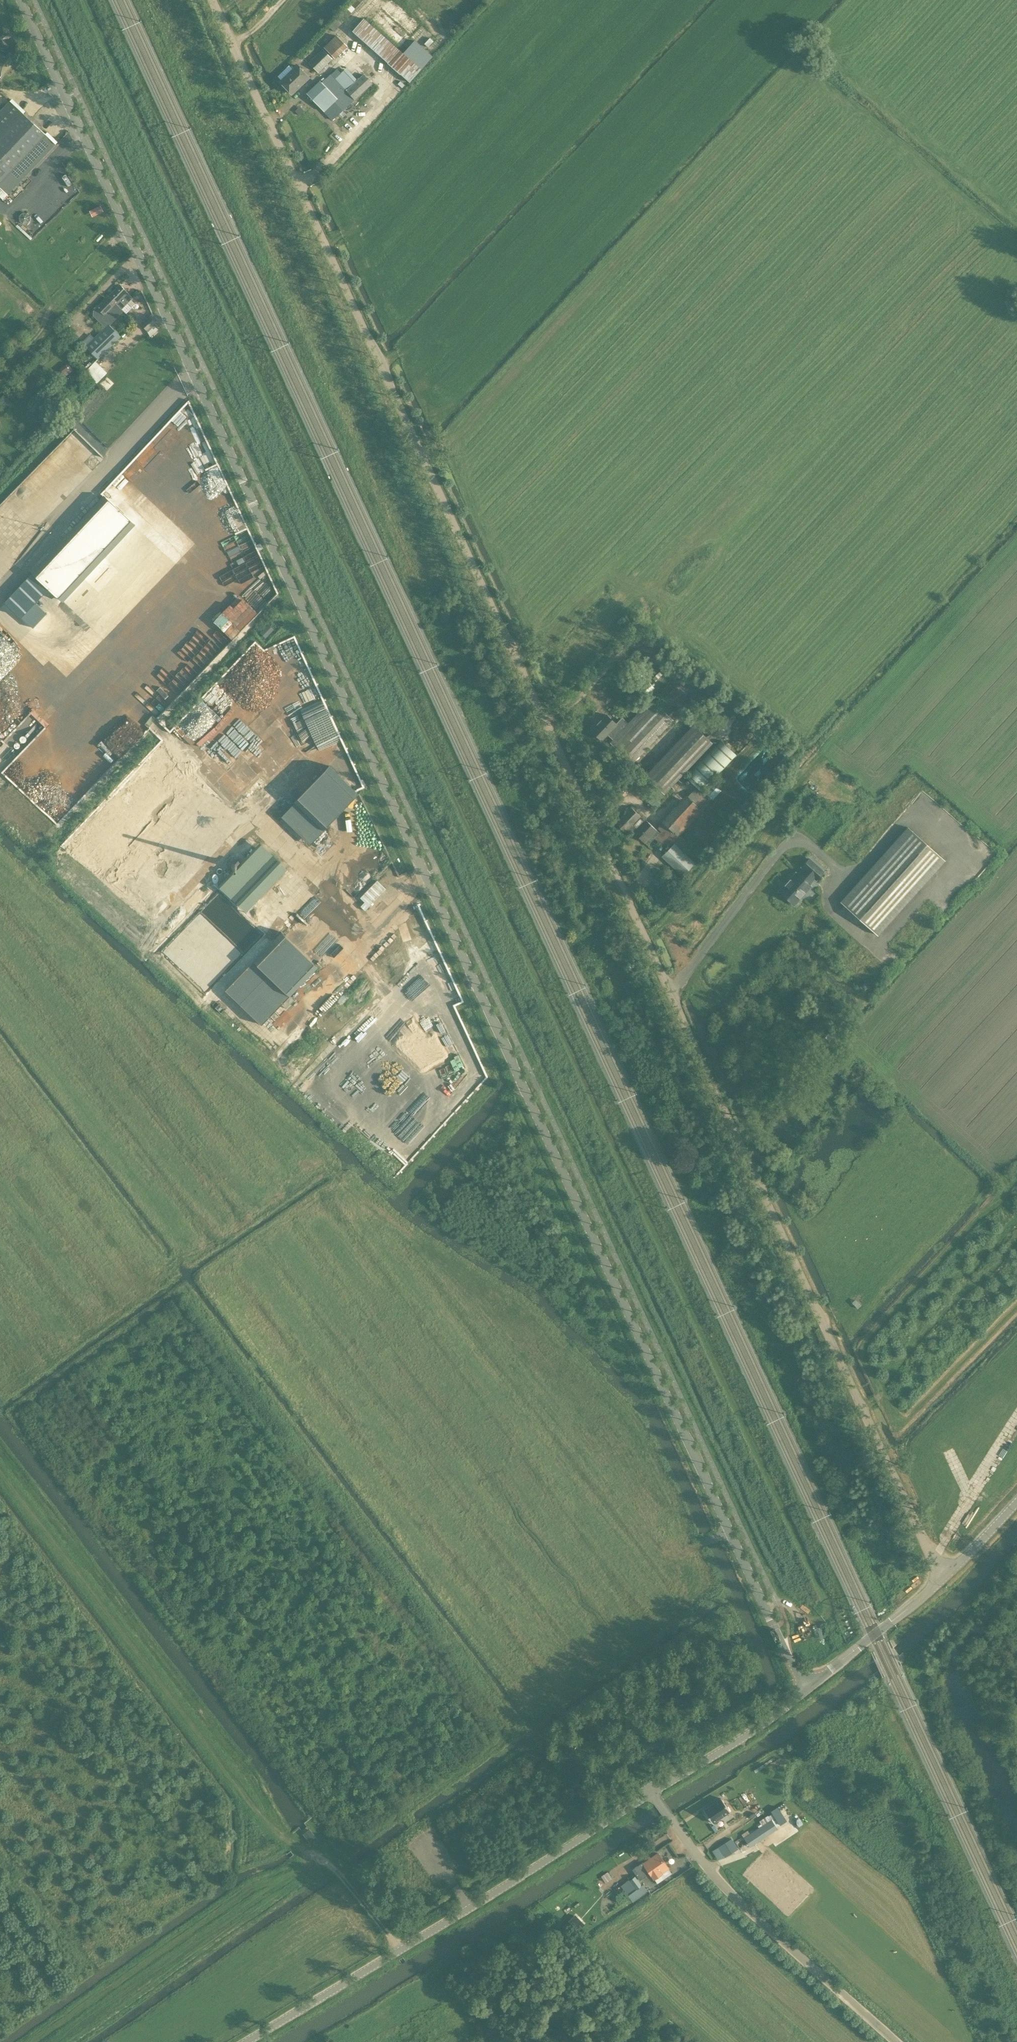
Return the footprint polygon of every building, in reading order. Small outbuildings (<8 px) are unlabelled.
[(364,19),(353,31),(388,63),(388,64),(400,75),(400,74),(410,82),(421,69),(412,61),(413,59),(401,49),(399,50),(364,19)] [(336,34),(324,47),(335,59),(348,46),(336,34)] [(322,48),(308,63),(318,73),(332,59),(322,48)] [(1,76),(16,60),(10,54),(7,58),(1,52),(0,53),(0,77),(1,76)] [(297,65),(280,82),(292,94),(309,78),(297,65)] [(320,81),(307,93),(332,120),(372,83),(363,74),(357,80),(346,68),(335,78),(330,74),(321,82),(320,81)] [(11,170),(19,178),(41,153),(34,146),(46,134),(10,101),(0,112),(0,182),(11,170)] [(106,327),(85,346),(97,359),(121,337),(110,325),(123,311),(122,309),(133,298),(120,285),(109,297),(108,296),(94,311),(94,316),(106,327)] [(144,322),(141,325),(146,331),(155,322),(148,314),(142,320),(144,322)] [(95,361),(85,371),(97,383),(107,373),(95,361)] [(134,524),(104,497),(33,573),(48,587),(62,600),(134,524)] [(576,635),(585,643),(593,634),(584,627),(576,635)] [(612,739),(610,742),(632,764),(673,720),(651,699),(628,723),(612,739)] [(612,739),(628,723),(622,717),(615,724),(606,714),(596,725),(595,723),(591,728),(592,729),(591,730),(593,732),(592,733),(598,739),(599,738),(601,740),(607,734),(612,739)] [(694,725),(645,776),(664,794),(713,743),(694,725)] [(721,740),(686,777),(702,792),(737,755),(721,740)] [(295,802),(281,816),(310,844),(324,829),(358,794),(329,765),(295,801),(295,802)] [(712,782),(703,792),(713,800),(721,790),(712,782)] [(658,828),(683,852),(689,845),(679,835),(710,801),(695,788),(688,796),(686,794),(661,821),(663,822),(657,828),(658,828)] [(655,807),(660,801),(652,794),(647,799),(655,807)] [(635,833),(646,821),(631,807),(615,823),(624,832),(630,827),(635,833)] [(646,821),(635,833),(645,842),(648,845),(654,838),(667,850),(661,856),(682,876),(694,863),(683,852),(658,828),(657,828),(661,831),(660,833),(656,829),(656,830),(646,821)] [(908,827),(841,901),(878,935),(945,861),(908,827)] [(796,873),(780,891),(794,904),(795,903),(798,903),(802,899),(802,896),(811,886),(808,884),(814,878),(816,879),(823,871),(810,859),(802,867),(804,868),(798,875),(796,873)] [(669,868),(663,875),(668,880),(670,878),(671,879),(675,874),(669,868)] [(962,888),(969,882),(962,874),(956,880),(962,888)] [(367,911),(388,889),(375,877),(359,892),(362,895),(357,900),(367,911)] [(282,931),(225,990),(261,1025),(318,966),(282,931)] [(347,982),(334,997),(338,1004),(343,1008),(349,1018),(356,1013),(363,1019),(366,1024),(381,1007),(383,1006),(387,1009),(406,998),(418,984),(381,951),(370,958),(351,979),(347,982)] [(867,957),(859,969),(869,976),(877,964),(867,957)] [(395,1015),(403,1022),(407,1017),(400,1010),(395,1015)] [(385,1025),(392,1032),(401,1023),(394,1016),(385,1025)] [(285,1021),(279,1026),(286,1035),(293,1029),(285,1021)] [(329,1082),(325,1086),(332,1092),(336,1088),(329,1082)] [(1016,1406),(1009,1420),(1005,1428),(1013,1432),(1012,1434),(1016,1436),(1016,1406)] [(717,1798),(698,1810),(708,1822),(726,1810),(717,1798)] [(749,1845),(777,1827),(771,1819),(744,1837),(749,1845)] [(310,1829),(304,1834),(311,1842),(316,1838),(310,1829)] [(719,1860),(737,1847),(729,1837),(711,1850),(719,1860)] [(654,1878),(661,1873),(668,1868),(658,1853),(643,1863),(654,1878)] [(605,1881),(611,1878),(608,1871),(601,1875),(605,1881)] [(635,1875),(621,1886),(628,1895),(632,1891),(637,1897),(647,1889),(643,1884),(642,1884),(635,1875)] [(584,1925),(576,1916),(567,1923),(575,1932),(584,1925)]
